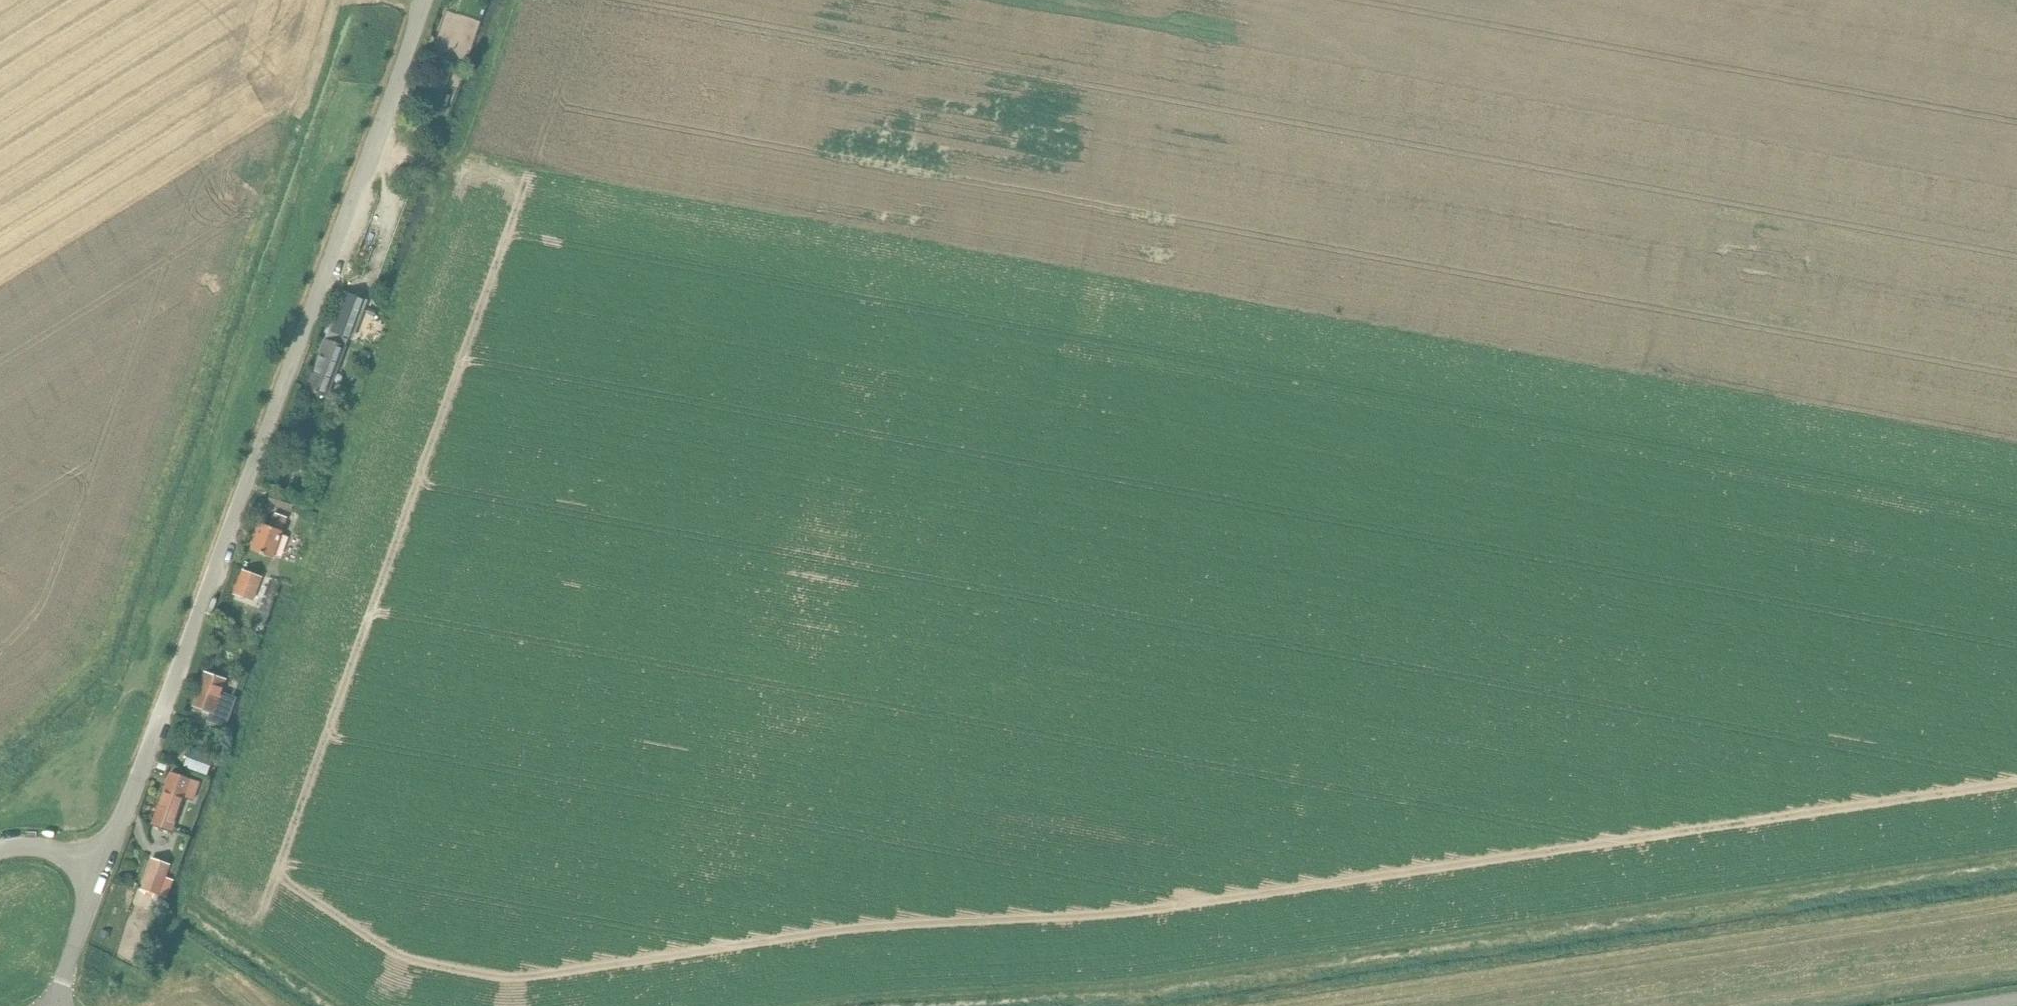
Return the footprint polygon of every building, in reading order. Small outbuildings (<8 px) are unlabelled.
[(307,388),(306,390),(307,390),(327,397),(358,313),(337,306),(307,388)] [(272,492),(268,505),(292,512),(296,499),(272,492)] [(271,527),(261,524),(251,551),(273,558),(287,519),(276,515),(271,527)] [(270,567),(248,559),(241,579),(263,587),(270,567)] [(205,672),(194,704),(210,710),(207,720),(225,727),(226,727),(237,697),(235,696),(222,691),(226,680),(208,673),(205,672)] [(171,750),(179,753),(183,741),(175,738),(171,750)] [(214,757),(190,749),(184,767),(207,775),(214,757)] [(172,831),(184,796),(193,800),(199,783),(171,773),(166,785),(152,825),(172,831)] [(142,888),(160,894),(167,897),(174,879),(166,877),(170,865),(152,859),(142,888)] [(102,930),(100,937),(107,940),(110,932),(102,930)]
